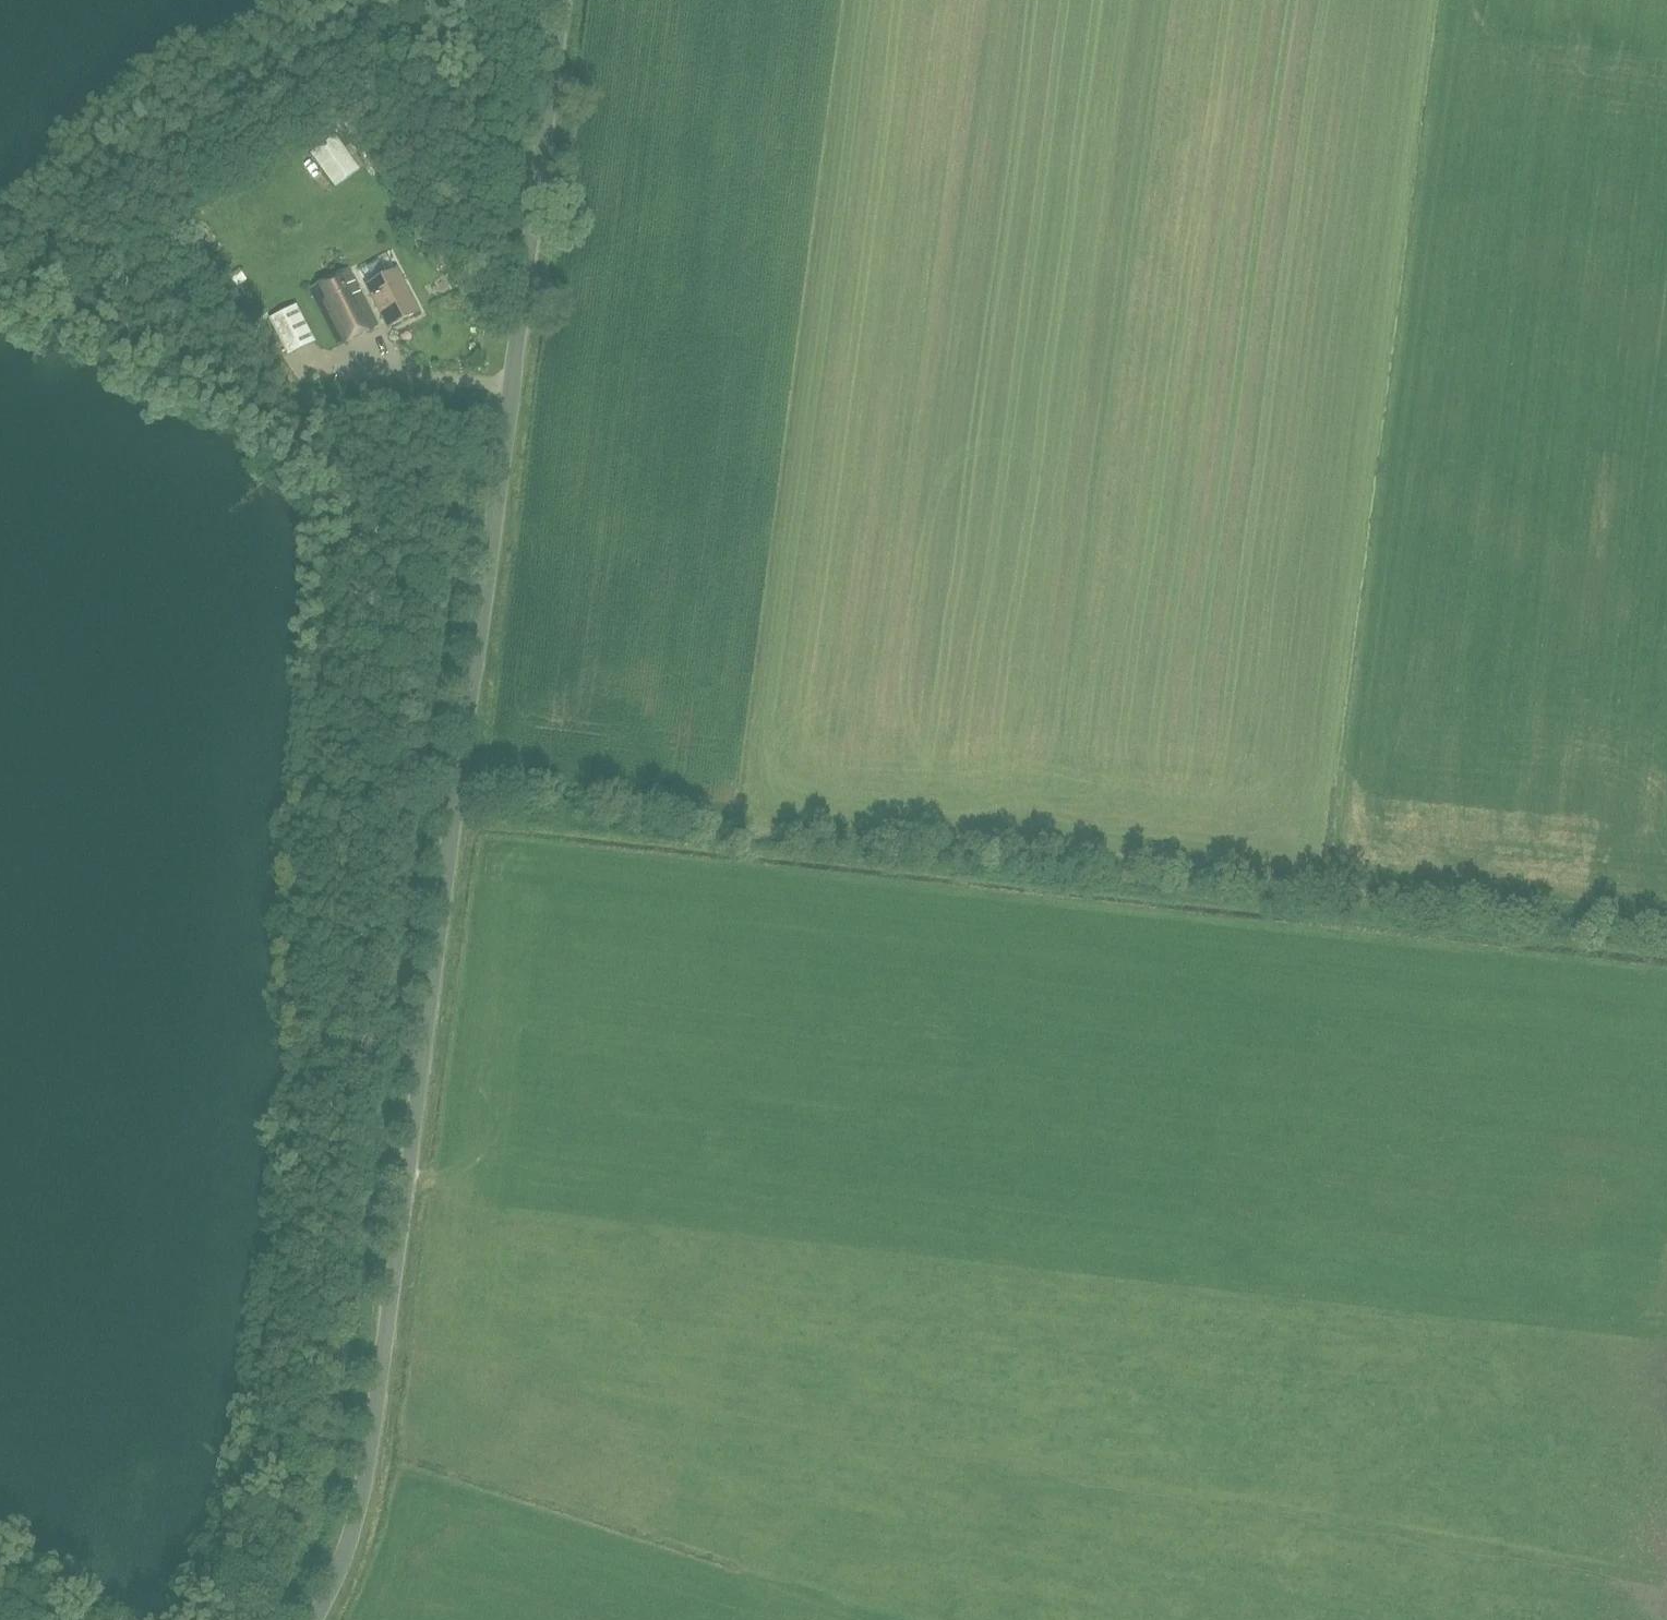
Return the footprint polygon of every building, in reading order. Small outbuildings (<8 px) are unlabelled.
[(337,135),(311,154),(336,187),(361,169),(337,135)] [(378,326),(349,269),(310,289),(339,346),(378,326)] [(418,313),(398,272),(368,286),(388,328),(418,313)] [(301,299),(276,309),(291,347),(316,337),(301,299)]
